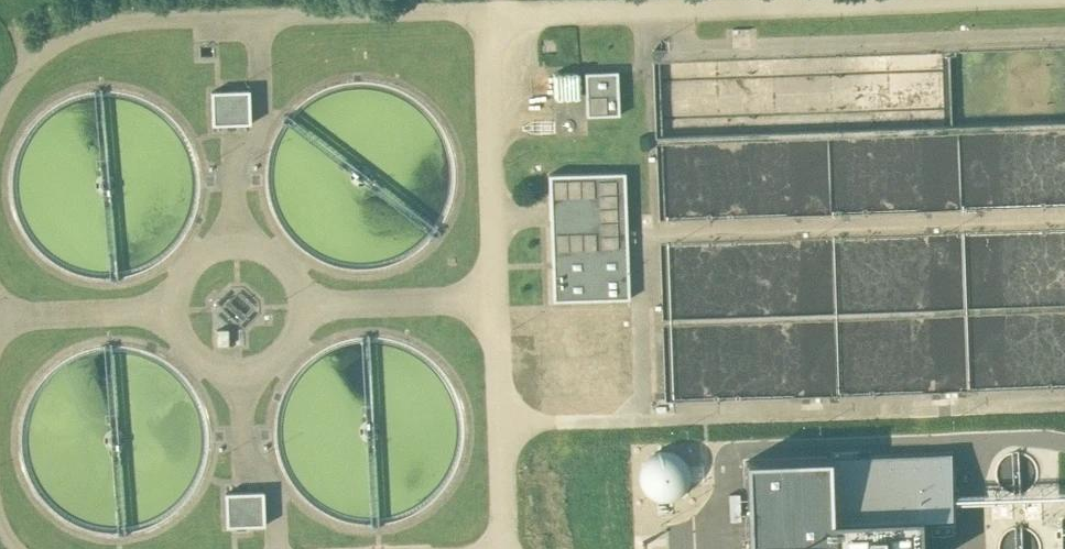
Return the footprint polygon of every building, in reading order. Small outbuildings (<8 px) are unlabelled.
[(591,67),(592,111),(624,110),(622,66),(591,67)] [(554,70),(556,92),(582,90),(581,68),(554,70)] [(251,89),(212,91),(214,120),(252,119),(251,89)] [(628,167),(554,169),(558,294),(631,292),(628,167)] [(550,373),(586,372),(585,346),(549,347),(550,373)] [(616,375),(590,375),(591,402),(617,401),(616,375)] [(648,444),(646,491),(691,493),(693,446),(648,444)] [(745,457),(747,548),(930,548),(929,514),(955,513),(954,452),(745,457)] [(265,488),(227,489),(228,519),(266,519),(265,488)]
